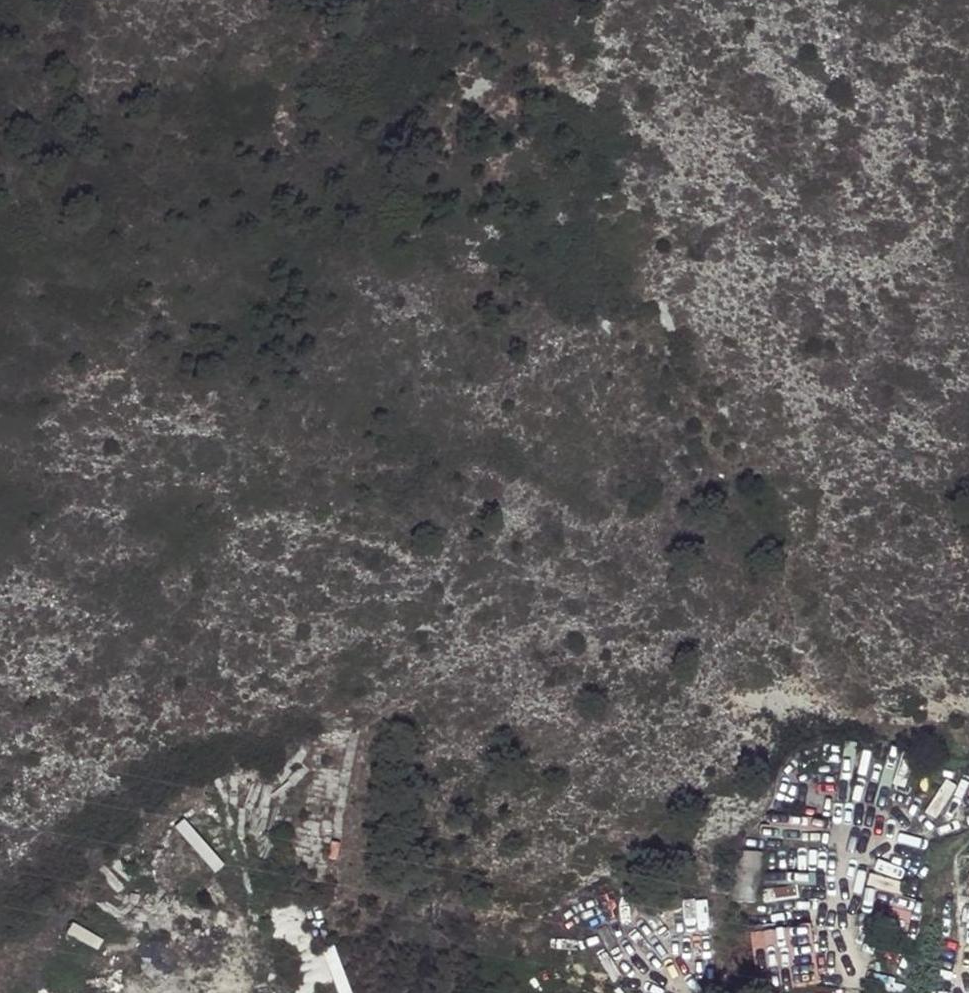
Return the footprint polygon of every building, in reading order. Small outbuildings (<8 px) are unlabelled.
[(890,850),(884,876),(929,887),(935,860),(890,850)] [(755,990),(817,986),(814,923),(752,926),(755,990)]
